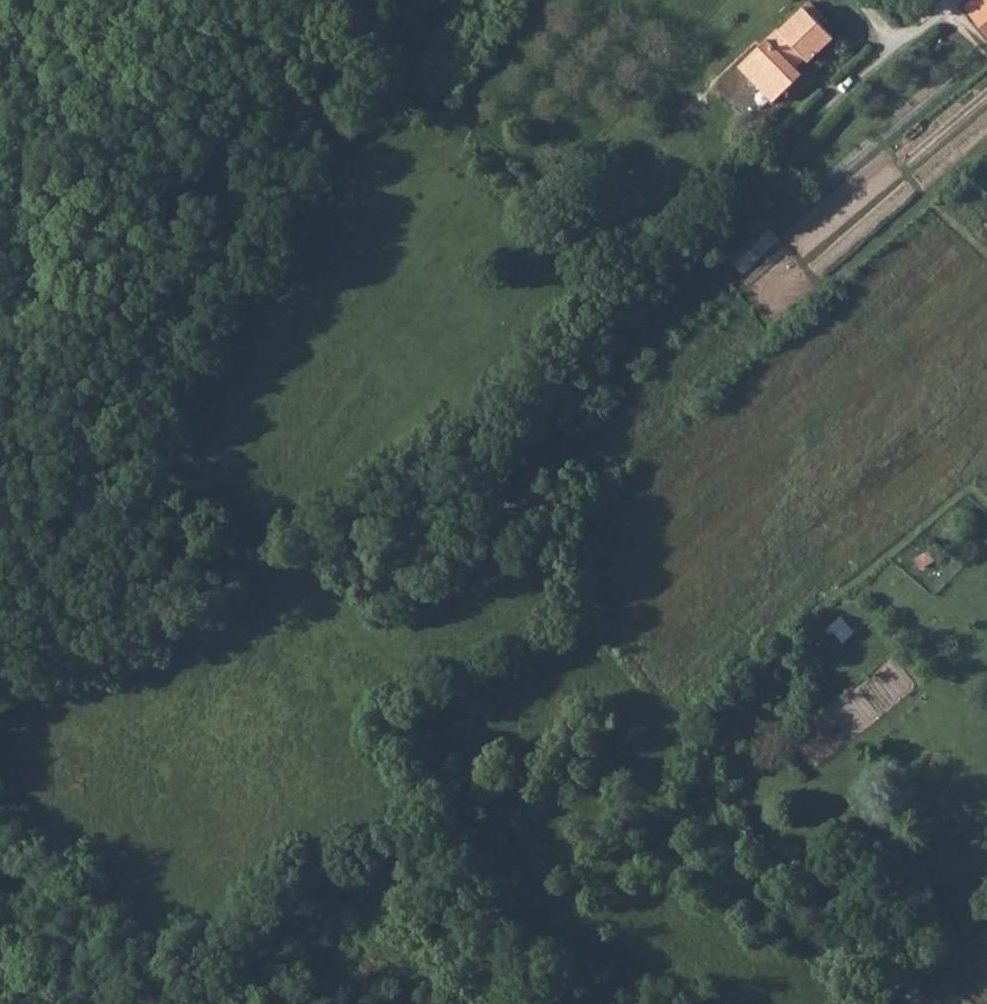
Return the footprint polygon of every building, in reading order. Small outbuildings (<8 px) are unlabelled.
[(965,5),(986,31),(986,0),(971,0),(965,5)] [(815,9),(810,14),(824,28),(829,22),(815,9)] [(748,76),(771,98),(783,85),(796,97),(811,81),(801,71),(810,61),(817,68),(841,44),(824,28),(810,14),(786,39),(785,38),(748,76)] [(784,110),(796,97),(783,85),(771,98),(784,110)]
